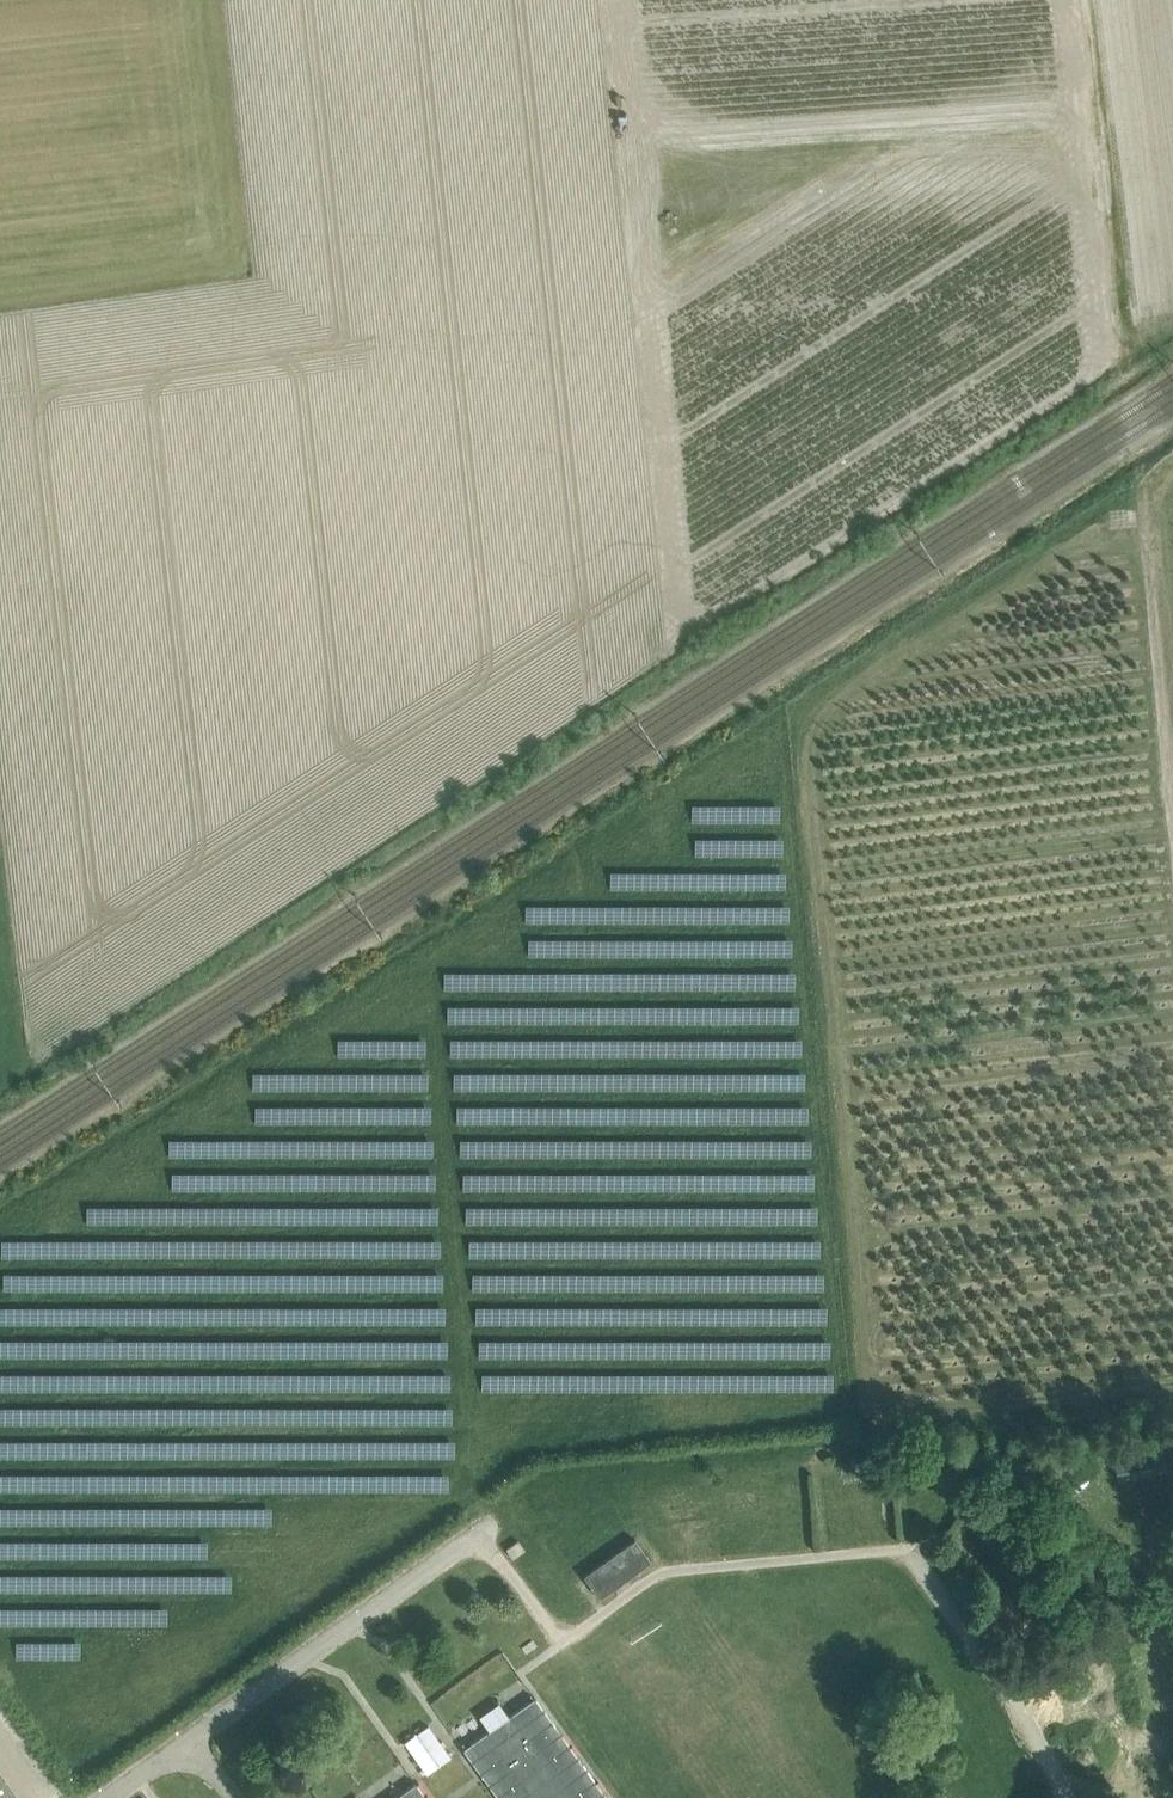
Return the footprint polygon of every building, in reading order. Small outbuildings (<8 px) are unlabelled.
[(1133,1458),(1115,1462),(1118,1478),(1137,1474),(1133,1458)] [(584,1575),(599,1598),(651,1561),(635,1539),(584,1575)] [(506,1548),(513,1558),(525,1550),(518,1540),(506,1548)] [(535,1697),(463,1749),(499,1797),(607,1797),(535,1697)] [(439,1741),(417,1757),(428,1773),(451,1757),(439,1741)] [(0,1774),(0,1797),(17,1797),(0,1774)] [(416,1782),(394,1797),(427,1797),(416,1782)]
